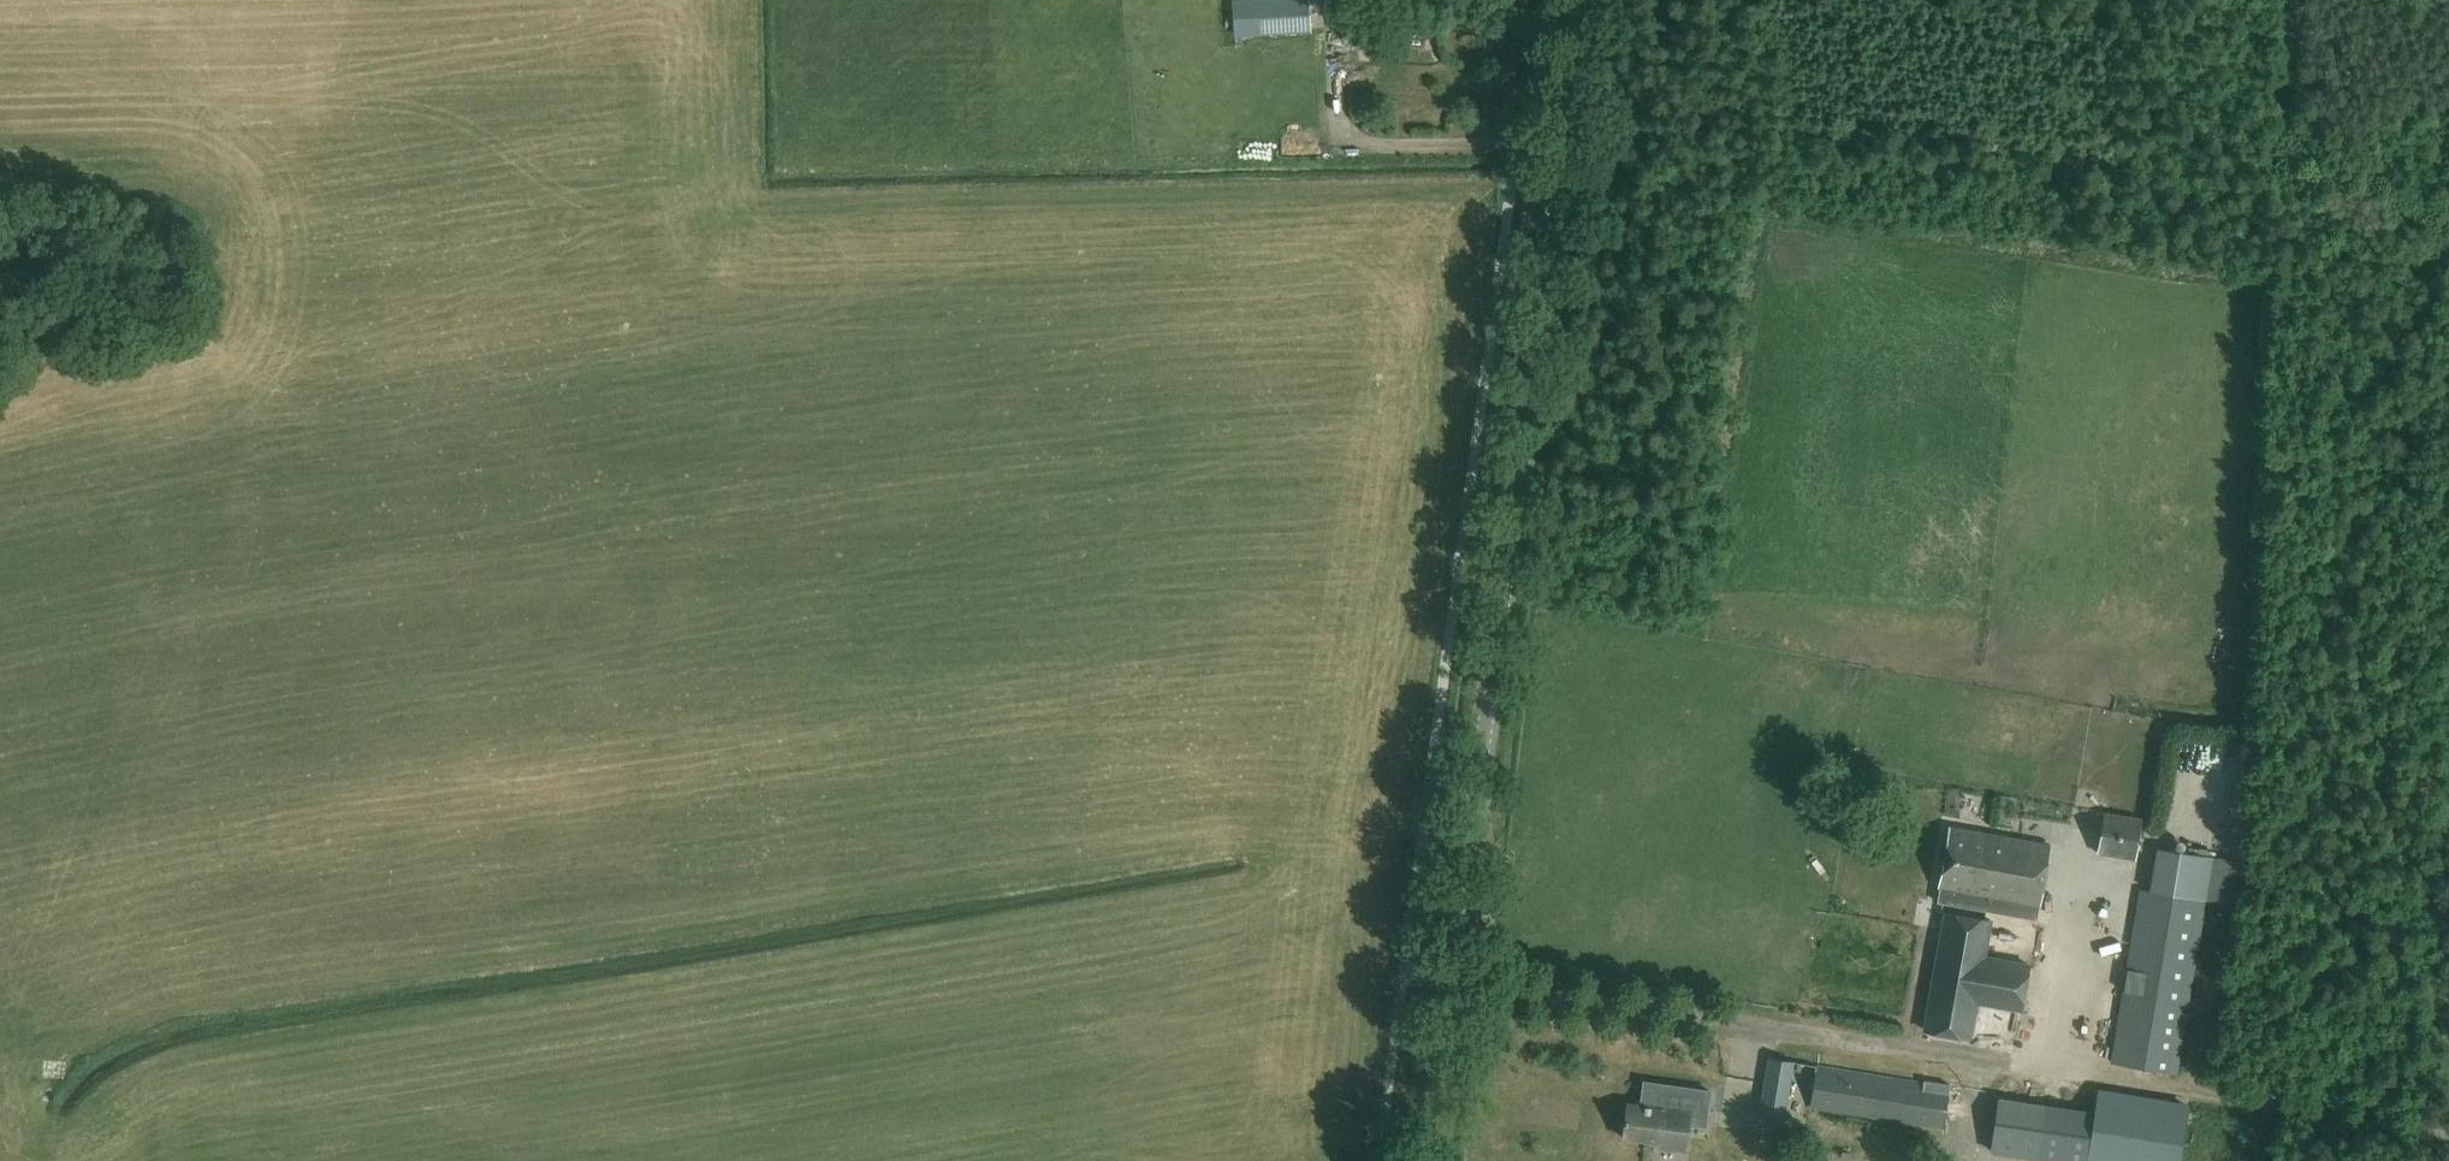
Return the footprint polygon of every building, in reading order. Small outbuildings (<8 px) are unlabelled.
[(1234,32),(1311,28),(1309,0),(1287,0),(1232,3),(1234,32)] [(1422,28),(1405,27),(1404,42),(1421,43),(1422,28)] [(2135,861),(2143,817),(2103,811),(2097,853),(2135,861)] [(2007,812),(2001,836),(1949,826),(1938,887),(1940,887),(1937,901),(2037,919),(2050,844),(2054,821),(2007,812)] [(2124,989),(2111,1061),(2175,1072),(2204,900),(2140,890),(2127,968),(2144,971),(2140,992),(2124,989)] [(1975,1001),(2022,1009),(2028,1010),(2031,992),(2025,991),(2030,964),(1985,955),(1991,919),(1946,911),(1924,1029),(1968,1037),(1975,1001)] [(1769,1057),(1760,1108),(1785,1113),(1794,1061),(1769,1057)] [(1812,1106),(1944,1128),(1951,1084),(1925,1080),(1925,1083),(1819,1066),(1812,1106)] [(1644,1081),(1642,1100),(1638,1100),(1638,1105),(1628,1103),(1623,1137),(1660,1142),(1659,1147),(1685,1150),(1689,1123),(1705,1125),(1710,1090),(1644,1081)] [(1990,1150),(2061,1160),(2085,1160),(2093,1112),(1998,1098),(1990,1150)]
